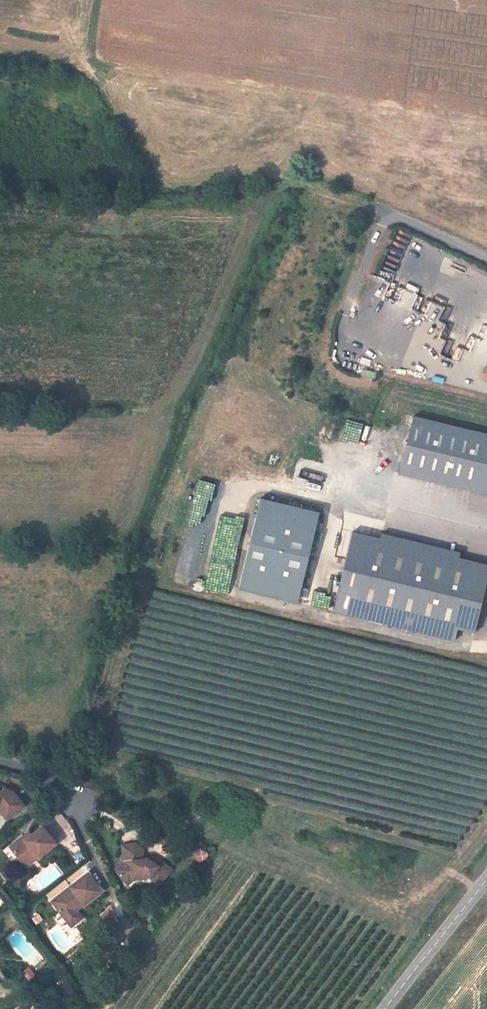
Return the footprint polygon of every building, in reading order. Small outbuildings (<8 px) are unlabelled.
[(414,417),(402,476),(486,494),(486,433),(414,417)] [(302,604),(321,511),(259,499),(241,591),(302,604)] [(457,639),(459,629),(479,633),(486,589),(486,564),(461,559),(462,551),(382,535),(382,538),(351,532),(335,616),(457,639)] [(4,788),(2,792),(0,791),(0,811),(7,819),(24,806),(13,792),(4,788)] [(56,805),(63,809),(64,808),(65,807),(65,805),(61,797),(59,793),(51,799),(56,805)] [(160,826),(152,836),(163,845),(171,834),(160,826)] [(23,837),(10,847),(22,863),(34,853),(38,858),(56,844),(43,827),(31,835),(25,840),(23,837)] [(125,862),(115,870),(125,882),(134,875),(144,873),(149,877),(159,885),(171,870),(154,857),(140,859),(139,853),(142,848),(136,844),(123,846),(125,862)] [(34,853),(22,863),(25,867),(38,858),(34,853)] [(125,882),(127,885),(133,880),(149,877),(144,873),(134,875),(125,882)] [(63,893),(52,902),(67,921),(78,912),(76,911),(101,891),(87,874),(70,887),(72,889),(64,895),(63,893)] [(106,923),(117,919),(112,907),(101,912),(106,923)] [(78,912),(67,921),(71,927),(82,918),(78,912)]
